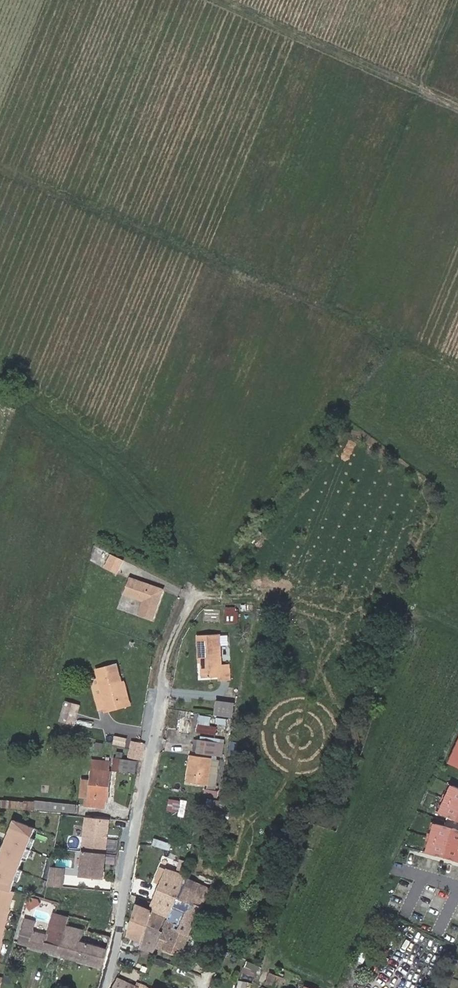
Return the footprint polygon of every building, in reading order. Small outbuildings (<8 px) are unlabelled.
[(123,561),(110,554),(104,566),(117,572),(123,561)] [(164,590),(130,578),(124,594),(142,601),(137,615),(153,620),(164,590)] [(227,609),(227,620),(239,620),(239,609),(227,609)] [(223,669),(221,637),(198,639),(199,664),(202,663),(203,679),(220,678),(220,688),(232,688),(231,668),(223,669)] [(108,708),(107,704),(127,699),(123,682),(122,678),(122,682),(118,665),(99,669),(101,677),(105,696),(97,697),(100,710),(108,708)] [(105,696),(101,677),(93,679),(97,697),(105,696)] [(123,682),(127,699),(107,704),(108,708),(109,711),(133,705),(128,680),(123,682)] [(79,705),(65,701),(59,721),(74,725),(79,705)] [(236,706),(218,703),(217,718),(233,721),(236,706)] [(216,736),(216,729),(210,728),(200,726),(199,733),(216,736)] [(223,743),(198,739),(196,752),(221,756),(223,743)] [(448,762),(457,766),(457,740),(448,762)] [(143,747),(139,746),(131,745),(129,750),(128,760),(138,761),(141,761),(143,747)] [(215,786),(219,759),(189,754),(185,781),(215,786)] [(138,761),(128,760),(116,758),(114,769),(137,773),(138,761)] [(89,771),(102,772),(103,765),(91,764),(89,771)] [(111,773),(102,772),(89,771),(86,799),(90,799),(89,806),(101,808),(102,801),(106,802),(111,773)] [(450,784),(437,811),(457,820),(457,787),(450,784)] [(170,797),(167,810),(185,814),(188,801),(170,797)] [(25,802),(1,799),(0,805),(24,808),(25,802)] [(71,812),(72,805),(33,800),(32,808),(71,812)] [(109,820),(86,817),(83,851),(84,851),(106,853),(109,820)] [(4,921),(15,888),(38,830),(13,820),(7,835),(10,837),(0,861),(0,939),(4,921)] [(434,827),(426,855),(457,863),(457,833),(434,827)] [(106,853),(84,851),(81,876),(104,879),(106,853)] [(185,880),(185,878),(181,876),(183,868),(173,864),(169,872),(162,869),(157,880),(162,882),(151,911),(139,906),(128,936),(142,940),(148,927),(161,933),(167,917),(170,919),(178,897),(185,880)] [(62,887),(63,869),(51,868),(47,886),(62,887)] [(210,890),(185,880),(178,897),(202,906),(204,907),(210,890)] [(202,906),(178,897),(170,919),(167,917),(161,933),(156,946),(182,956),(202,906)] [(23,918),(18,947),(107,964),(111,946),(84,941),(87,928),(71,925),(73,915),(53,911),(51,923),(23,918)] [(142,947),(154,952),(156,946),(161,933),(148,927),(142,940),(144,941),(142,947)] [(148,963),(131,957),(128,964),(145,970),(148,963)] [(269,973),(265,984),(275,987),(279,987),(283,978),(269,973)] [(139,983),(137,987),(117,978),(113,987),(152,987),(139,983)] [(238,980),(237,987),(246,987),(247,981),(238,980)]
